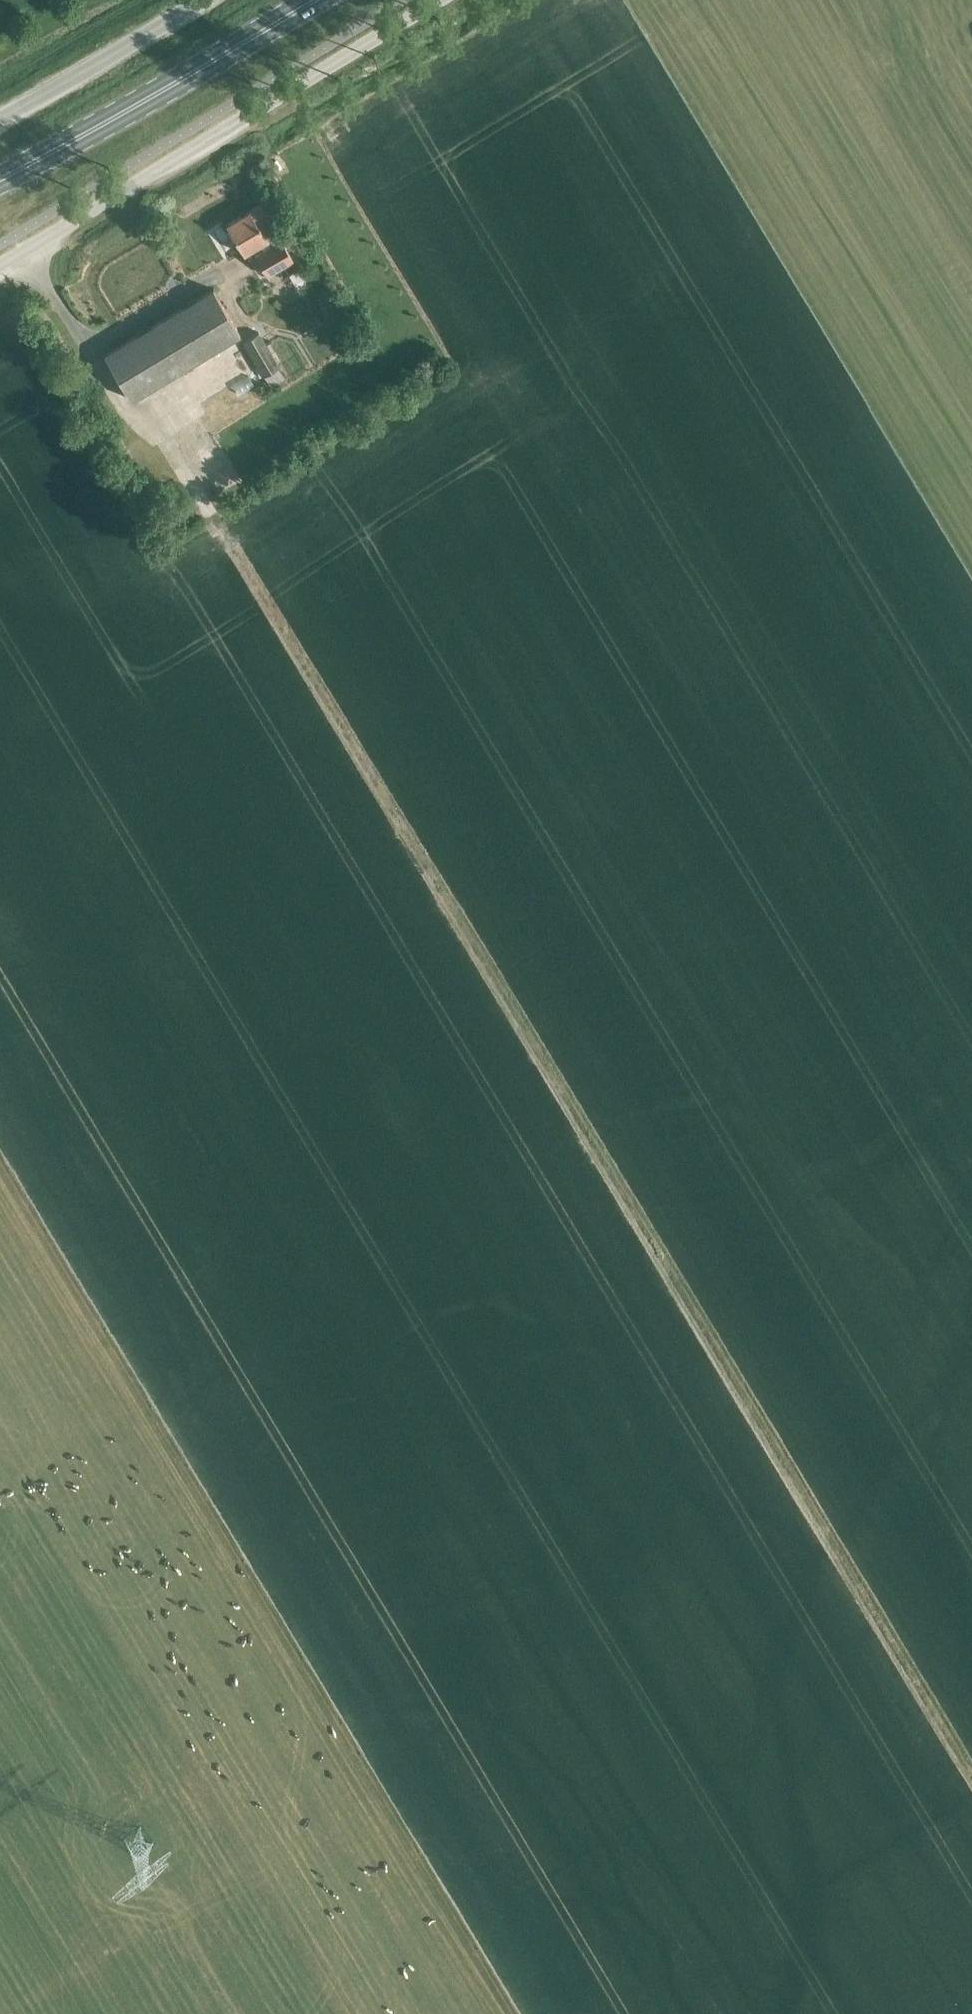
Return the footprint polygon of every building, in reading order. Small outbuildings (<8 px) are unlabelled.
[(260,204),(228,224),(246,254),(259,245),(263,251),(256,255),(268,275),(294,259),(282,239),(276,229),(260,204)] [(133,399),(241,334),(213,289),(105,355),(133,399)] [(278,367),(280,366),(259,332),(244,341),(264,375),(277,367),(278,367)] [(277,367),(264,375),(272,388),(285,380),(278,367),(277,367)]
